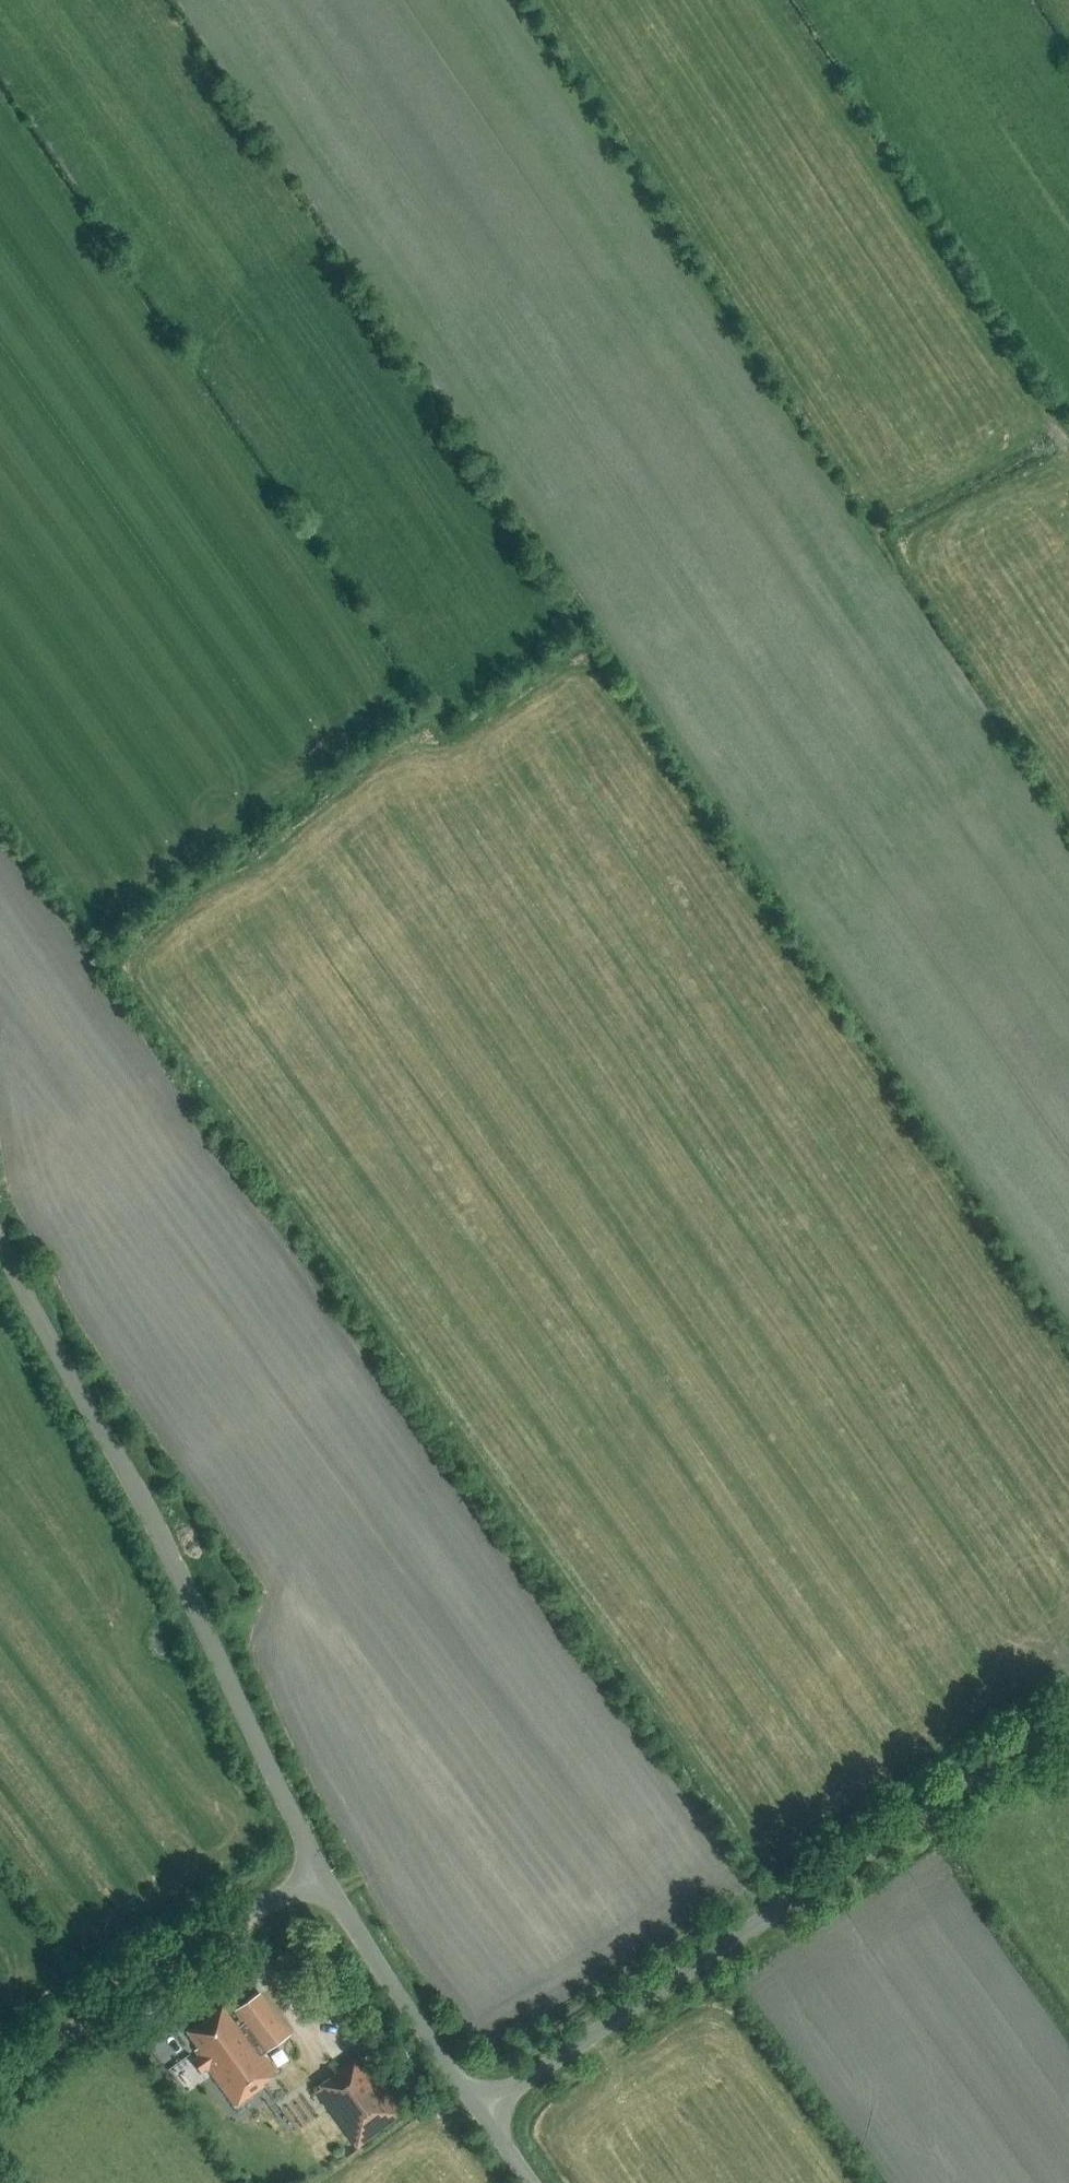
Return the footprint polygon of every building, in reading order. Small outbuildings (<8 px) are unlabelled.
[(263,2084),(276,2075),(262,2055),(290,2036),(267,2004),(250,2004),(242,2018),(244,2021),(242,2023),(238,2017),(234,2020),(222,2004),(187,2029),(200,2048),(197,2050),(201,2057),(196,2061),(205,2073),(210,2069),(237,2107),(265,2087),(263,2084)] [(357,2144),(397,2116),(355,2058),(335,2073),(337,2077),(319,2090),(357,2144)]
